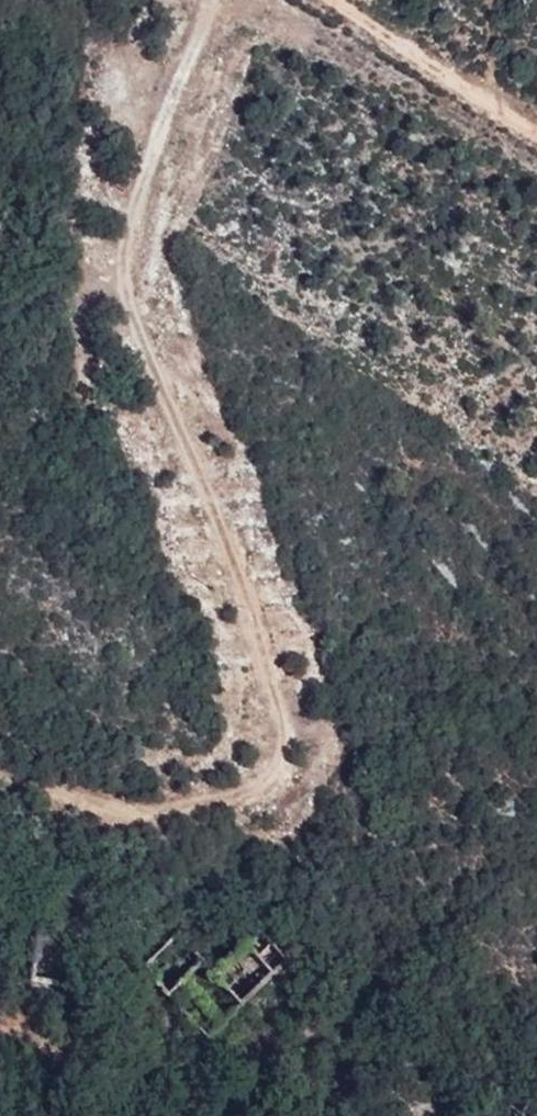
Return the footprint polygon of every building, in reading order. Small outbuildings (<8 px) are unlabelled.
[(298,997),(267,963),(255,977),(285,1010),(298,997)] [(255,977),(238,995),(268,1026),(285,1010),(255,977)]
